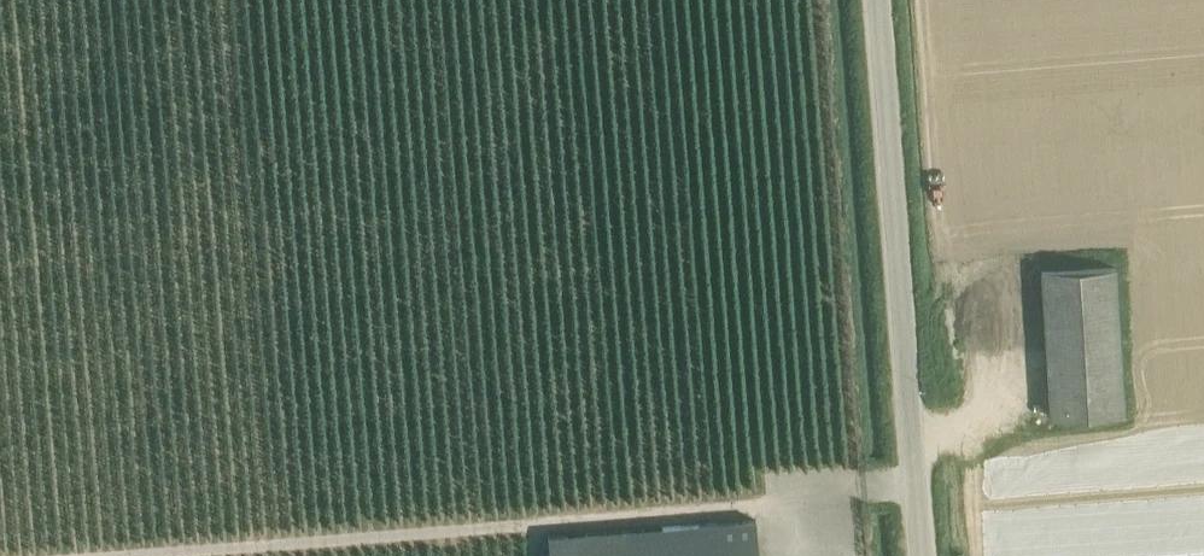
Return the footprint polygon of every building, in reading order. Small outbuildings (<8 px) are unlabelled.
[(1051,417),(1075,415),(1124,412),(1116,267),(1042,271),(1051,417)] [(662,527),(665,555),(759,555),(757,520),(732,522),(662,527)]
